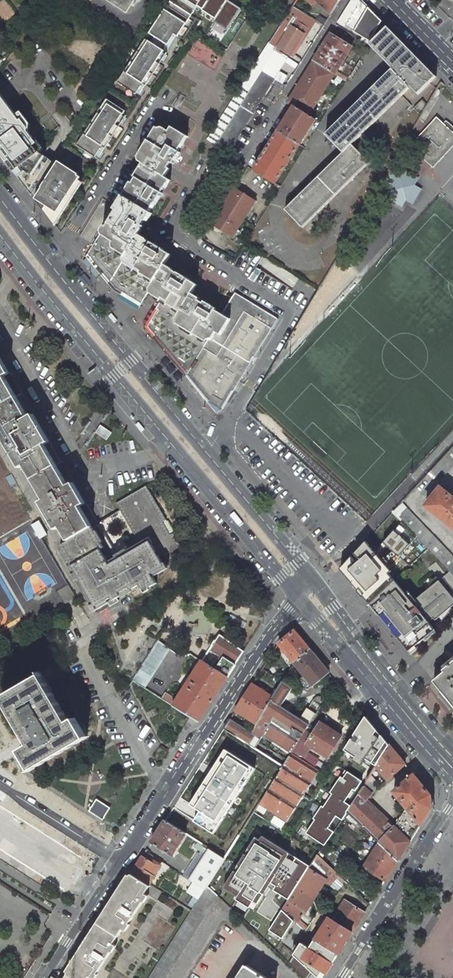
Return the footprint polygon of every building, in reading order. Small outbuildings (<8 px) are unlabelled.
[(5,21),(15,14),(5,0),(3,0),(0,2),(0,14),(5,21)] [(127,13),(135,0),(107,0),(127,13)] [(216,19),(214,22),(228,31),(242,9),(228,0),(187,0),(216,19)] [(313,4),(317,0),(331,14),(340,0),(308,0),(313,4)] [(361,0),(360,0),(344,26),(354,32),(371,41),(377,31),(383,22),(374,13),(361,0)] [(139,89),(160,56),(164,51),(160,48),(164,43),(168,45),(174,34),(177,36),(191,15),(170,1),(149,33),(155,36),(151,42),(146,39),(118,82),(136,94),(139,89)] [(310,29),(295,19),(278,47),(291,55),(299,43),(304,34),(306,36),(310,29)] [(436,76),(388,26),(369,44),(388,64),(393,69),(411,87),(418,94),(436,76)] [(352,47),(330,33),(313,61),(335,74),(352,47)] [(160,56),(139,89),(142,90),(146,85),(160,64),(159,63),(163,58),(160,56)] [(335,74),(313,61),(287,102),(294,106),(310,115),(335,74)] [(411,87),(393,69),(336,125),(326,134),(340,149),(344,153),(352,144),(402,96),(411,87)] [(230,147),(271,77),(260,70),(230,120),(218,140),(230,147)] [(182,93),(174,106),(178,108),(179,108),(181,105),(182,105),(187,98),(182,93)] [(95,157),(97,153),(120,118),(125,111),(106,99),(100,109),(103,111),(101,115),(98,113),(77,145),(95,157)] [(427,105),(422,99),(414,108),(421,116),(427,105)] [(5,101),(0,105),(0,143),(2,146),(0,147),(0,152),(2,154),(8,163),(24,184),(29,190),(33,195),(54,161),(49,158),(40,153),(42,150),(28,131),(29,128),(22,119),(20,121),(19,118),(5,101)] [(310,115),(294,106),(279,131),(299,143),(314,118),(310,115)] [(23,115),(19,118),(20,121),(22,119),(29,128),(30,124),(23,115)] [(437,117),(409,146),(433,168),(438,163),(446,154),(452,147),(452,132),(451,130),(447,127),(444,123),(442,122),(437,117)] [(123,120),(120,118),(97,153),(100,155),(105,148),(119,126),(118,126),(123,120)] [(442,122),(444,123),(451,130),(452,132),(452,131),(452,128),(444,120),(442,122)] [(169,167),(172,162),(174,163),(175,162),(182,152),(181,151),(189,136),(172,126),(169,130),(163,127),(160,128),(156,134),(152,135),(149,140),(151,142),(149,146),(146,151),(142,151),(139,156),(140,160),(145,163),(167,176),(171,169),(171,168),(169,167)] [(299,143),(279,131),(254,170),(275,184),(299,143)] [(363,156),(352,144),(344,153),(285,209),(303,228),(370,162),(363,156)] [(54,161),(33,195),(41,205),(41,204),(57,214),(78,180),(81,175),(60,162),(58,164),(54,161)] [(163,191),(166,186),(167,187),(172,179),(167,176),(145,163),(141,171),(141,173),(136,181),(134,180),(130,186),(131,190),(127,197),(151,211),(156,204),(157,204),(165,192),(163,191)] [(410,193),(415,186),(419,179),(405,170),(400,177),(389,170),(380,184),(392,191),(388,197),(402,206),(406,199),(410,193)] [(41,204),(41,205),(55,225),(82,183),(78,180),(57,214),(41,204)] [(410,193),(406,199),(413,204),(421,190),(415,186),(410,193)] [(256,200),(234,187),(223,205),(244,219),(256,200)] [(120,211),(110,227),(107,225),(104,230),(105,237),(115,243),(114,245),(115,249),(118,251),(121,251),(127,254),(141,233),(145,226),(145,225),(144,225),(147,219),(149,220),(153,213),(151,211),(127,197),(124,203),(120,204),(117,209),(120,211)] [(244,219),(223,205),(211,224),(232,237),(244,219)] [(88,254),(116,288),(141,304),(151,289),(157,280),(151,277),(147,277),(142,274),(144,271),(134,266),(131,266),(125,264),(125,259),(127,254),(121,251),(118,251),(115,249),(114,245),(115,243),(105,237),(104,230),(88,254)] [(142,274),(147,277),(151,277),(157,280),(167,264),(173,254),(165,249),(165,248),(155,242),(154,244),(148,239),(149,238),(141,233),(127,254),(125,259),(125,264),(131,266),(134,266),(144,271),(142,274)] [(167,264),(157,280),(151,289),(151,291),(155,294),(172,267),(167,264)] [(172,267),(155,294),(157,295),(158,295),(161,295),(163,296),(165,297),(181,272),(173,268),(172,267)] [(257,267),(250,278),(255,281),(262,271),(257,267)] [(181,272),(165,297),(171,301),(170,303),(176,307),(179,306),(184,310),(194,293),(199,284),(192,279),(181,272)] [(148,324),(208,401),(220,410),(225,408),(279,318),(237,293),(224,313),(233,318),(222,335),(218,333),(213,341),(208,342),(197,335),(198,333),(189,327),(183,327),(179,324),(178,319),(184,310),(179,306),(176,307),(170,303),(171,301),(165,297),(163,296),(147,323),(148,324)] [(218,307),(207,301),(205,303),(200,300),(202,298),(194,293),(184,310),(178,319),(179,324),(183,327),(189,327),(198,333),(197,335),(208,342),(213,341),(218,333),(222,335),(233,318),(224,313),(217,309),(218,307)] [(112,433),(102,426),(97,433),(108,440),(112,433)] [(67,485),(56,466),(33,480),(45,499),(40,502),(56,529),(60,527),(68,540),(92,526),(80,506),(85,503),(73,482),(67,485)] [(69,564),(98,611),(108,605),(114,602),(138,588),(142,594),(156,586),(152,579),(167,570),(159,557),(164,555),(165,556),(181,547),(174,534),(169,537),(161,523),(163,521),(143,487),(116,503),(115,504),(120,511),(137,540),(141,537),(144,544),(109,564),(100,548),(104,546),(92,526),(68,540),(59,546),(69,564)] [(440,487),(425,505),(447,522),(452,527),(452,497),(440,487)] [(452,575),(452,556),(401,501),(392,511),(398,516),(428,548),(449,571),(452,575)] [(398,516),(340,570),(369,603),(390,584),(428,548),(398,516)] [(369,603),(396,635),(409,651),(435,629),(430,623),(433,620),(452,604),(452,575),(449,571),(416,602),(415,604),(417,606),(414,609),(390,584),(369,603)] [(310,649),(294,631),(278,643),(294,662),(310,649)] [(235,646),(218,635),(210,648),(223,657),(215,670),(218,672),(227,678),(244,651),(235,646)] [(170,649),(158,641),(133,680),(145,688),(170,649)] [(329,672),(310,649),(294,662),(304,675),(300,679),(308,689),(313,685),(329,672)] [(215,670),(201,661),(173,705),(190,716),(199,721),(227,678),(218,672),(215,670)] [(443,669),(445,671),(433,681),(444,693),(452,704),(452,661),(443,669)] [(69,722),(41,674),(3,697),(30,744),(20,750),(31,769),(86,737),(75,718),(69,722)] [(291,734),(271,722),(293,688),(282,681),(271,697),(255,723),(250,731),(230,719),(224,729),(237,737),(252,746),(284,766),(277,777),(260,804),(271,811),(288,821),(319,771),(303,760),(291,753),(325,699),(322,697),(319,696),(315,697),(313,699),(291,734)] [(337,682),(331,688),(329,690),(332,693),(334,696),(343,689),(337,682)] [(271,697),(252,685),(235,711),(255,723),(271,697)] [(325,699),(291,753),(303,760),(307,753),(306,753),(310,746),(328,757),(342,736),(320,722),(312,735),(306,731),(326,699),(325,699)] [(237,737),(224,729),(202,763),(221,775),(237,749),(231,746),(237,737)] [(372,748),(366,752),(380,760),(389,745),(380,734),(368,744),(372,748)] [(405,764),(389,745),(380,760),(376,765),(387,778),(405,764)] [(284,766),(252,746),(245,757),(277,777),(284,766)] [(366,752),(359,747),(346,768),(364,780),(366,781),(367,779),(376,765),(380,760),(366,752)] [(422,784),(414,774),(394,791),(406,807),(421,824),(432,807),(431,795),(422,784)] [(192,800),(203,805),(208,798),(198,791),(203,783),(193,776),(182,794),(192,800)] [(377,788),(367,779),(366,781),(365,784),(357,796),(350,807),(346,814),(379,844),(398,861),(410,842),(394,826),(368,801),(373,795),(372,794),(377,788)] [(350,792),(343,802),(350,807),(357,796),(350,792)] [(87,811),(101,819),(108,807),(94,798),(87,811)] [(343,802),(338,811),(343,818),(346,814),(350,807),(343,802)] [(271,811),(260,804),(254,812),(266,819),(271,811)] [(220,816),(203,805),(185,833),(186,834),(202,844),(220,816)] [(337,826),(308,807),(290,836),(295,839),(304,845),(307,848),(316,856),(337,826)] [(421,824),(406,807),(403,811),(394,826),(410,842),(421,824)] [(239,835),(225,859),(222,864),(215,875),(208,886),(218,896),(266,819),(254,812),(242,830),(239,835)] [(185,833),(165,821),(151,843),(172,855),(186,834),(185,833)] [(239,835),(230,829),(226,834),(232,837),(227,846),(225,845),(219,855),(225,859),(239,835)] [(290,836),(280,829),(268,847),(267,848),(289,851),(295,839),(290,836)] [(398,861),(379,844),(364,867),(385,880),(398,861)] [(209,848),(189,879),(189,880),(193,882),(205,890),(208,886),(215,875),(222,864),(225,859),(219,855),(212,850),(209,848)] [(267,848),(266,848),(262,870),(292,875),(296,852),(289,851),(267,848)] [(316,856),(307,848),(301,867),(307,871),(316,856)] [(149,871),(154,863),(143,856),(131,874),(149,885),(154,877),(151,874),(152,873),(149,871)] [(316,856),(307,871),(302,878),(316,886),(323,874),(334,883),(339,877),(316,856)] [(154,863),(149,871),(152,873),(151,874),(154,877),(160,867),(154,863)] [(131,874),(67,974),(74,977),(91,977),(150,885),(149,885),(131,874)] [(302,878),(295,889),(309,897),(316,886),(302,878)] [(205,890),(193,882),(188,890),(200,897),(205,890)] [(208,886),(205,890),(200,897),(191,911),(149,977),(166,977),(218,896),(208,886)] [(282,910),(294,920),(309,897),(295,889),(282,910)] [(344,900),(332,919),(352,933),(365,913),(344,900)] [(332,919),(329,917),(315,939),(316,939),(338,954),(352,933),(332,919)] [(338,954),(316,939),(302,961),(324,976),(338,954)] [(247,965),(244,971),(243,970),(238,977),(267,977),(247,965)]
